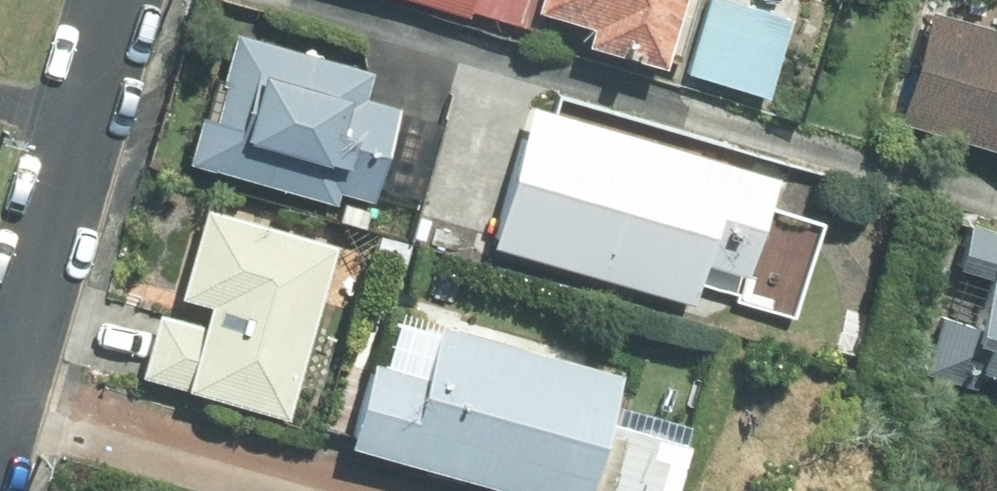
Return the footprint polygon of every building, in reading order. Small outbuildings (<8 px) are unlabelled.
[(519,27),(527,0),(426,0),(519,27)] [(536,11),(590,26),(585,44),(662,67),(681,0),(539,0),(536,11)] [(724,0),(708,0),(687,73),(766,96),(789,18),(724,0)] [(931,11),(901,119),(996,146),(996,29),(931,11)] [(372,73),(235,34),(221,83),(225,84),(215,122),(200,117),(187,163),(336,205),(339,193),(373,203),(399,109),(364,99),(372,73)] [(773,178),(534,109),(493,246),(689,304),(702,263),(744,275),(773,178)] [(334,247),(207,211),(182,298),(212,307),(206,329),(189,387),(286,415),(334,247)] [(967,222),(924,370),(974,384),(979,368),(996,373),(996,231),(967,222)] [(142,374),(189,387),(206,329),(159,316),(142,374)] [(400,324),(387,368),(374,364),(350,445),(506,490),(679,490),(692,445),(611,422),(623,378),(442,325),(439,335),(400,324)]
